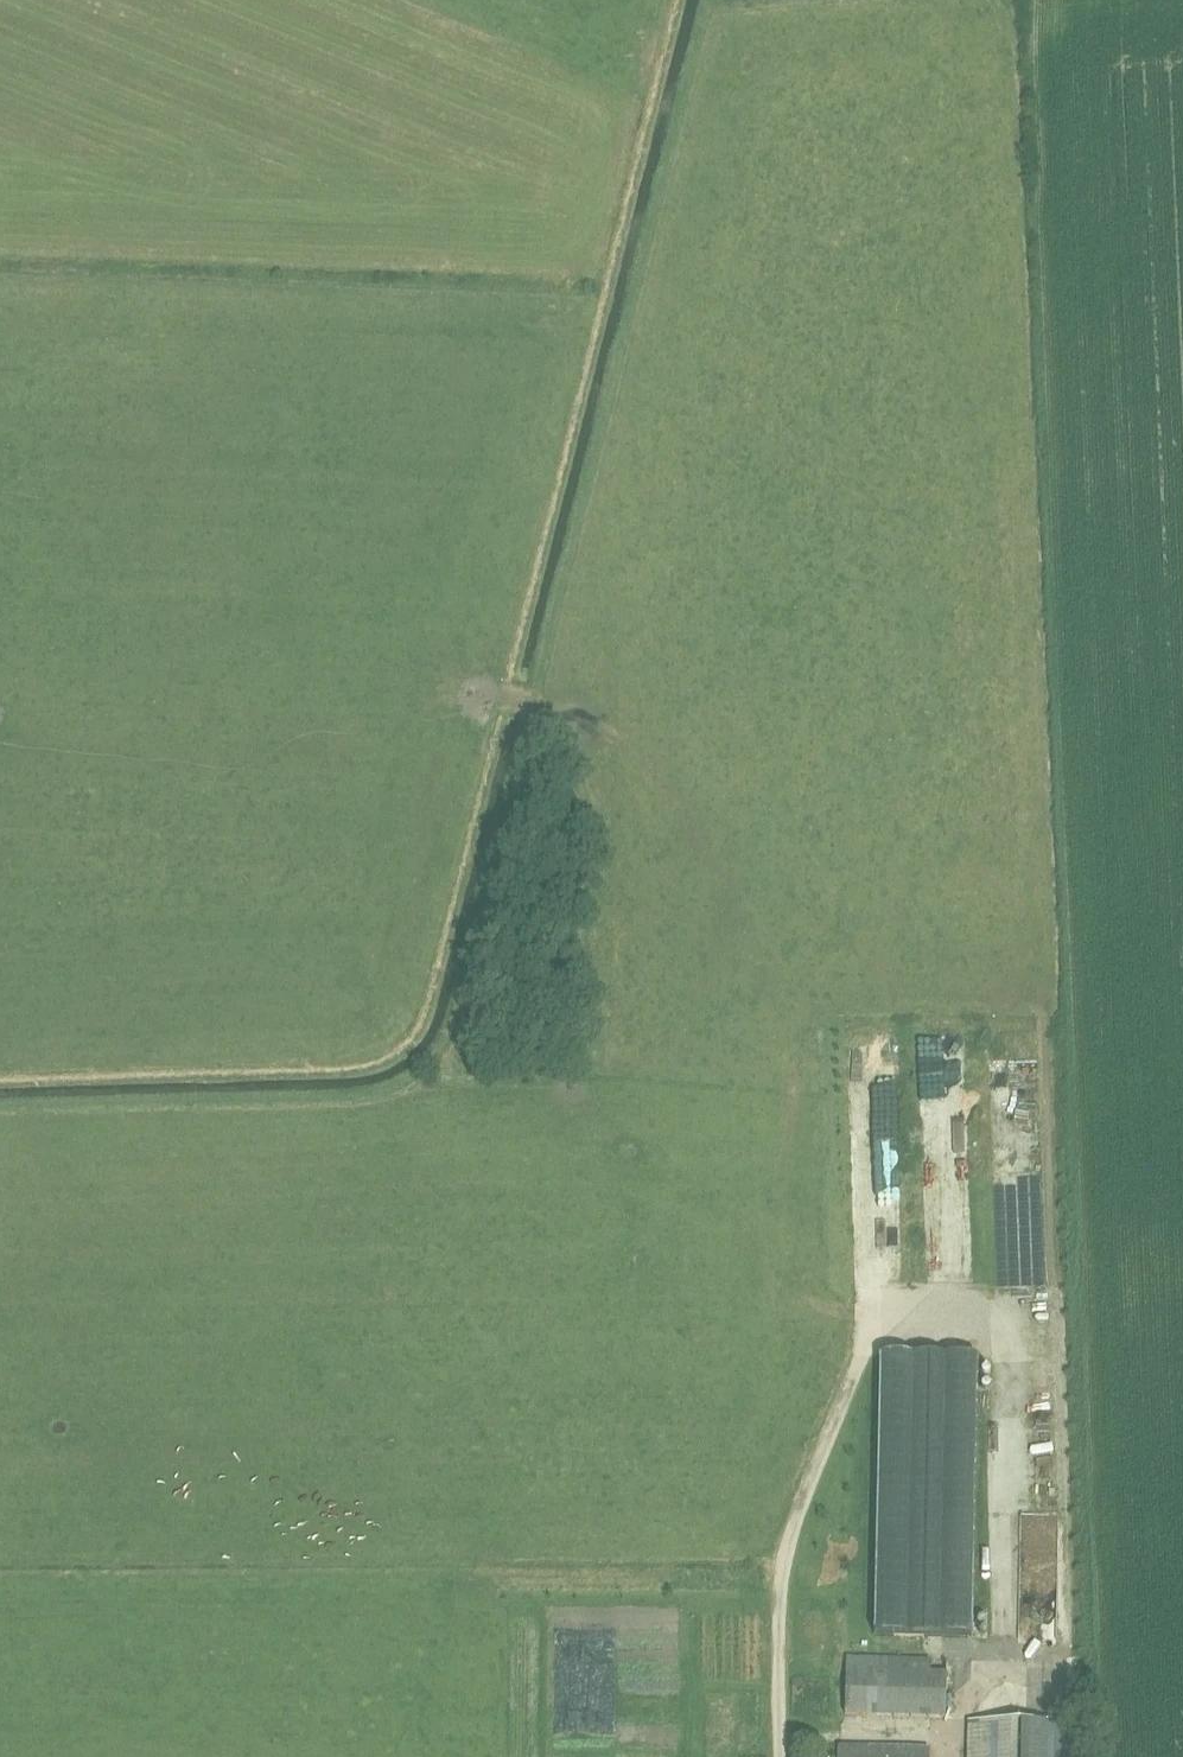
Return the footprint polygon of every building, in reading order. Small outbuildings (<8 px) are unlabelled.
[(946,1636),(970,1637),(976,1358),(880,1356),(874,1634),(946,1636)] [(1007,1609),(1007,1638),(1041,1637),(1040,1608),(1007,1609)] [(929,1671),(930,1657),(847,1656),(846,1716),(945,1718),(947,1671),(929,1671)] [(1072,1722),(968,1720),(968,1756),(1072,1756),(1072,1722)] [(929,1747),(839,1746),(839,1756),(929,1756),(929,1747)]
